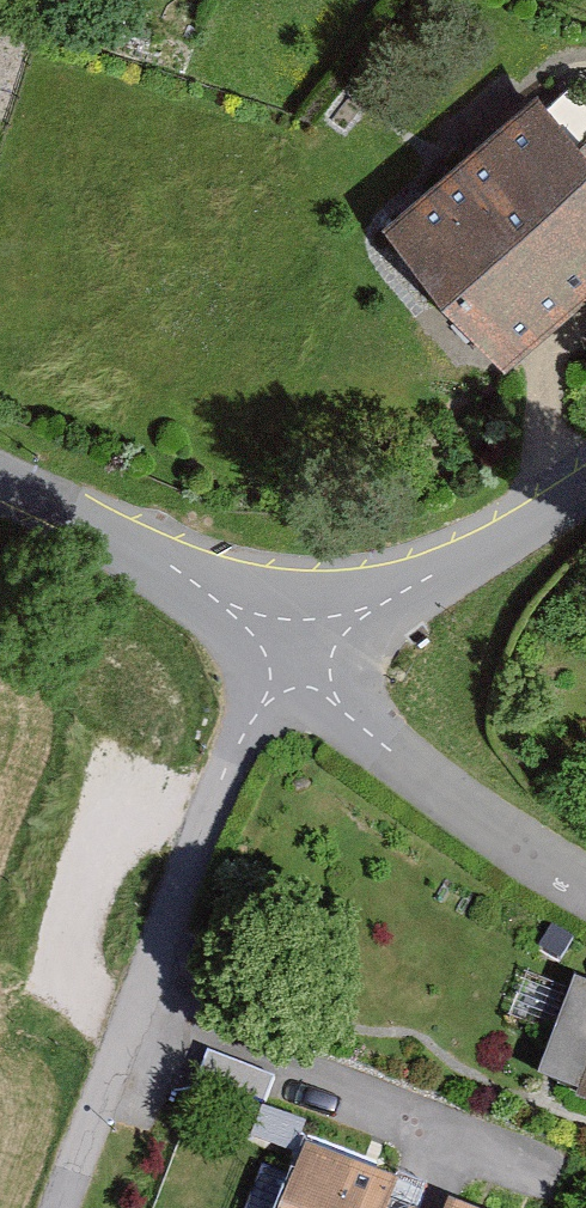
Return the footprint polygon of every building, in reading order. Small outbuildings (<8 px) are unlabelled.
[(383,226),(506,368),(585,300),(585,150),(538,95),(383,226)] [(300,1145),(276,1207),(399,1207),(408,1184),(300,1145)]
